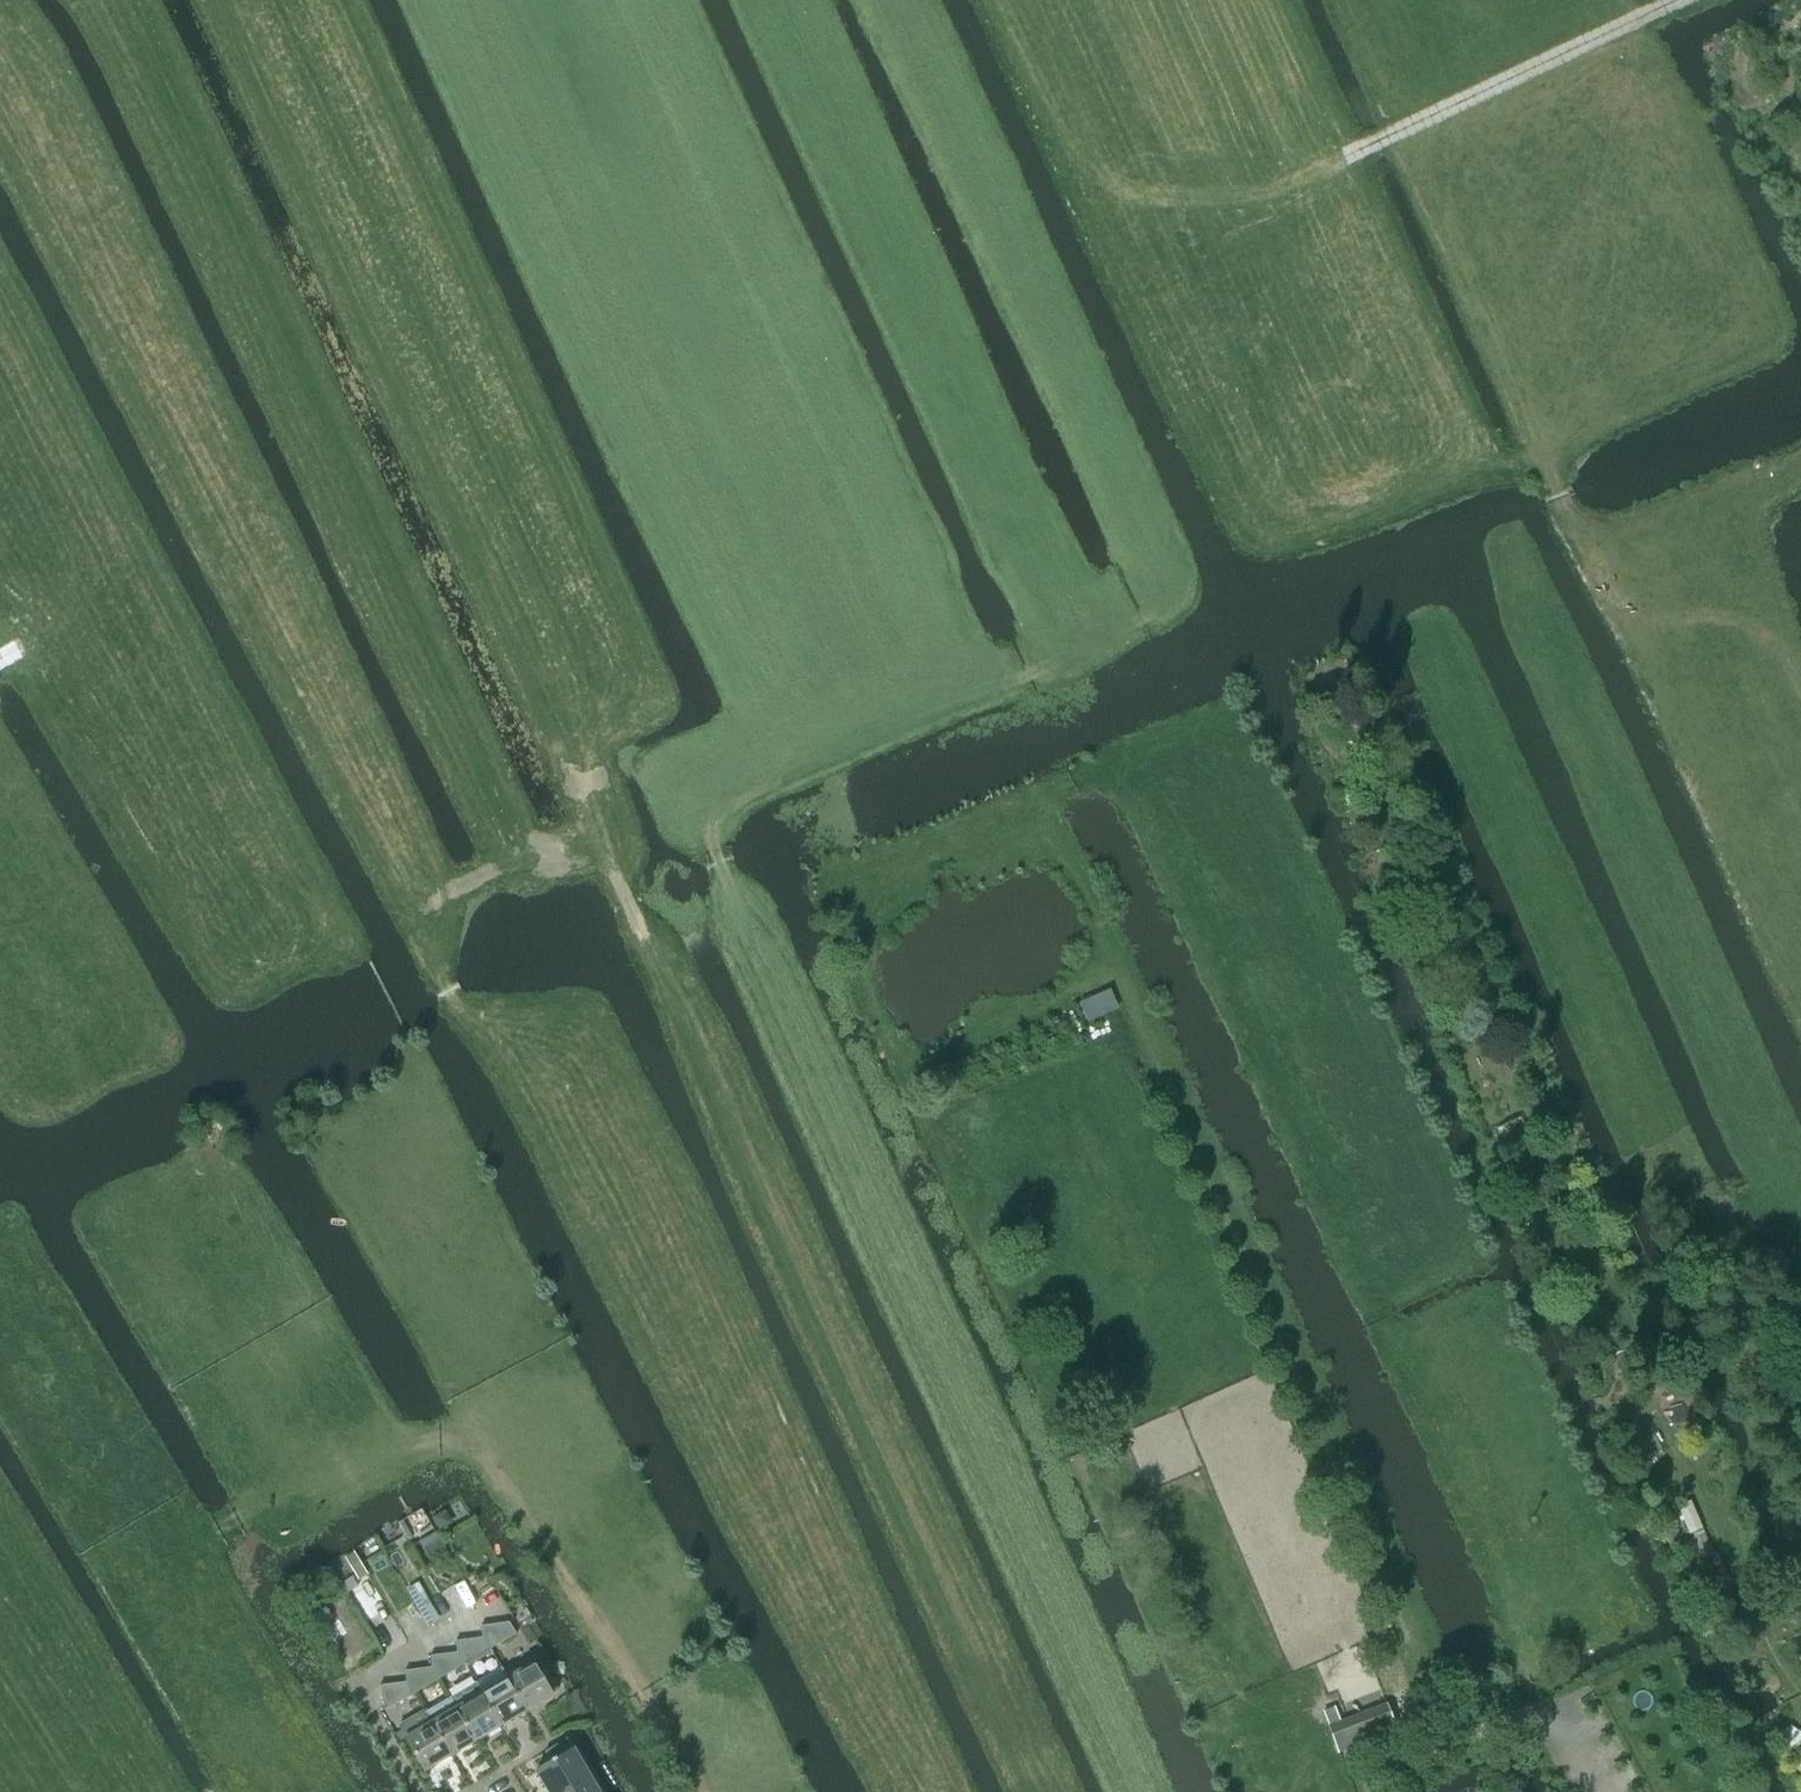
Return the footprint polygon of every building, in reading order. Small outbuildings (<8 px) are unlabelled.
[(1109,990),(1081,1002),(1089,1020),(1117,1008),(1109,990)] [(432,1515),(439,1527),(451,1520),(444,1508),(432,1515)] [(1701,1528),(1689,1534),(1700,1559),(1712,1554),(1701,1528)] [(418,1539),(427,1554),(443,1545),(434,1530),(418,1539)] [(347,1554),(344,1556),(355,1572),(364,1566),(353,1550),(347,1554)] [(1700,1559),(1697,1561),(1709,1589),(1726,1582),(1714,1553),(1712,1554),(1700,1559)] [(352,1577),(341,1582),(347,1592),(357,1586),(352,1577)] [(417,1582),(406,1589),(417,1607),(428,1601),(417,1582)] [(312,1613),(319,1625),(331,1619),(324,1606),(312,1613)] [(482,1637),(489,1648),(514,1633),(507,1622),(479,1625),(480,1637),(482,1637)] [(458,1651),(464,1662),(489,1648),(482,1637),(480,1637),(454,1640),(455,1652),(458,1651)] [(431,1666),(438,1678),(464,1662),(458,1651),(455,1652),(428,1655),(429,1667),(431,1666)] [(531,1662),(506,1677),(525,1710),(550,1695),(550,1694),(557,1690),(539,1659),(531,1663),(531,1662)] [(407,1681),(413,1692),(438,1678),(431,1666),(429,1667),(403,1670),(404,1681),(407,1681)] [(476,1682),(500,1724),(525,1710),(506,1677),(500,1668),(476,1682)] [(407,1681),(404,1681),(378,1685),(379,1696),(386,1708),(413,1692),(407,1681)] [(500,1724),(476,1682),(449,1697),(474,1740),(500,1724)] [(474,1740),(449,1697),(425,1712),(450,1754),(474,1740)] [(450,1754),(425,1712),(424,1710),(397,1726),(422,1770),(450,1754)] [(1365,1740),(1354,1713),(1326,1724),(1337,1751),(1365,1740)] [(590,1777),(567,1738),(544,1752),(549,1761),(534,1770),(547,1791),(564,1791),(590,1777)] [(590,1777),(564,1791),(598,1791),(590,1777)]
